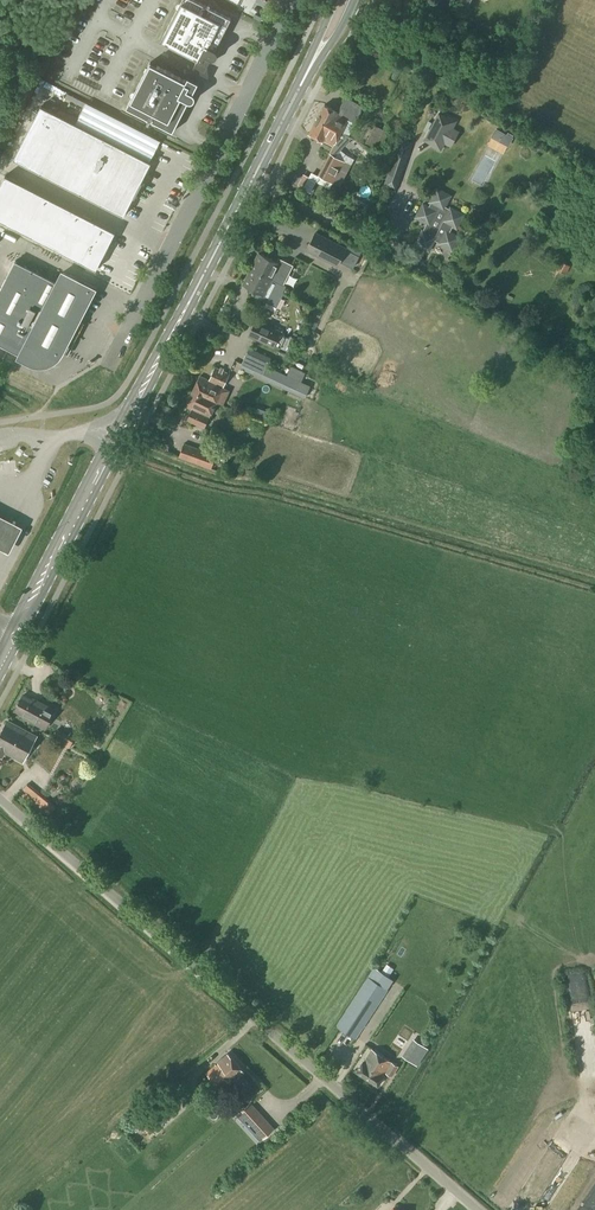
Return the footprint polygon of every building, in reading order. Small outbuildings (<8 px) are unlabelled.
[(231,18),(195,0),(182,0),(161,41),(207,65),(231,18)] [(446,0),(433,0),(427,10),(438,16),(446,0)] [(173,132),(196,86),(150,62),(126,108),(173,132)] [(361,113),(361,112),(361,111),(361,108),(360,106),(359,104),(345,96),(337,112),(325,105),(317,119),(351,138),(352,137),(349,136),(350,134),(353,128),(361,113)] [(41,106),(13,159),(123,215),(150,162),(41,106)] [(441,151),(445,143),(454,127),(458,120),(448,115),(447,117),(440,113),(424,140),(432,144),(431,146),(441,151)] [(335,156),(351,138),(317,119),(309,133),(323,141),(334,147),(330,154),(330,153),(318,175),(312,172),(303,189),(310,193),(317,181),(337,191),(339,186),(340,187),(351,165),(335,156)] [(384,130),(375,125),(366,143),(379,150),(389,132),(390,130),(386,127),(384,130)] [(491,137),(509,147),(514,138),(512,137),(513,135),(508,132),(507,134),(496,128),(491,137)] [(394,149),(386,172),(400,178),(408,154),(413,139),(399,135),(394,149)] [(491,157),(477,182),(489,189),(503,164),(491,157)] [(0,187),(0,220),(96,269),(114,232),(5,176),(0,187)] [(446,207),(452,195),(436,187),(428,202),(430,204),(429,206),(423,202),(414,218),(426,224),(423,230),(422,230),(415,244),(429,251),(434,240),(438,242),(437,244),(452,252),(460,237),(450,231),(453,227),(457,229),(465,214),(450,206),(449,208),(446,207)] [(338,267),(347,248),(315,231),(305,250),(338,267)] [(279,283),(284,284),(294,265),(279,257),(277,261),(259,252),(251,268),(272,279),(279,283)] [(15,261),(0,290),(0,345),(20,355),(19,358),(30,363),(36,365),(42,365),(48,364),(54,361),(59,357),(62,353),(63,351),(66,353),(70,345),(67,343),(95,289),(63,272),(57,283),(15,261)] [(566,274),(570,266),(561,261),(556,269),(566,274)] [(264,295),(272,279),(251,268),(242,284),(264,295)] [(287,285),(284,284),(279,283),(276,289),(283,293),(287,285)] [(300,314),(307,317),(311,307),(305,304),(300,314)] [(274,347),(281,332),(257,321),(250,336),(274,347)] [(294,393),(305,398),(311,386),(301,382),(305,372),(290,365),(286,374),(273,368),(267,366),(271,357),(249,347),(239,368),(294,393)] [(200,376),(193,392),(216,402),(222,405),(229,390),(223,387),(230,374),(215,367),(209,381),(200,376)] [(209,417),(216,402),(193,392),(186,407),(192,409),(186,421),(205,429),(210,418),(209,417)] [(22,448),(21,440),(0,445),(0,452),(22,448)] [(211,469),(216,455),(184,443),(179,457),(211,469)] [(249,450),(246,458),(253,460),(256,452),(249,450)] [(244,469),(238,467),(236,473),(242,475),(244,469)] [(40,472),(33,493),(40,495),(47,474),(40,472)] [(38,524),(45,499),(38,497),(32,523),(38,524)] [(2,544),(11,549),(24,522),(15,517),(0,510),(0,543),(2,544)] [(6,572),(11,575),(17,565),(12,562),(6,572)] [(31,700),(23,695),(15,710),(25,715),(24,718),(46,730),(56,710),(33,697),(31,700)] [(36,737),(7,721),(0,735),(0,757),(2,758),(5,752),(23,761),(36,737)] [(69,748),(73,741),(75,738),(57,728),(51,738),(69,748)] [(47,817),(57,806),(28,783),(19,794),(47,817)] [(356,1039),(388,990),(385,987),(391,977),(375,966),(368,976),(336,1026),(356,1039)] [(594,1021),(591,996),(578,998),(582,1023),(594,1021)] [(246,1026),(231,1038),(238,1046),(252,1034),(246,1026)] [(410,1037),(398,1055),(411,1063),(422,1046),(410,1037)] [(399,1066),(371,1048),(364,1059),(363,1059),(361,1062),(362,1062),(356,1071),(378,1085),(384,1076),(386,1072),(392,1077),(399,1066)] [(244,1071),(228,1053),(219,1061),(206,1072),(222,1091),(236,1080),(235,1079),(244,1071)] [(246,1119),(257,1109),(251,1102),(245,1107),(240,1112),(246,1119)] [(262,1115),(251,1125),(263,1138),(274,1129),(262,1115)] [(359,1209),(364,1204),(354,1196),(341,1209),(360,1209),(359,1209)]
